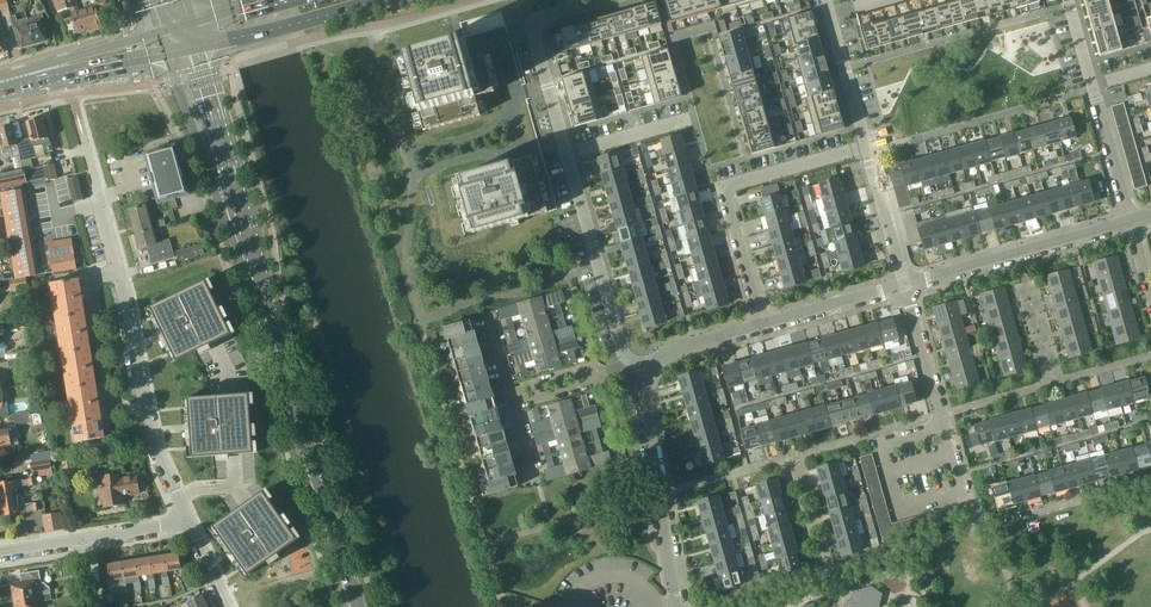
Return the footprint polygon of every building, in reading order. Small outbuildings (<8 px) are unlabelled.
[(2,10),(10,8),(7,0),(0,0),(0,2),(1,7),(2,10)] [(76,0),(54,0),(57,11),(71,7),(72,13),(71,13),(76,31),(91,27),(91,29),(101,26),(96,6),(79,11),(77,5),(78,5),(76,0)] [(672,23),(684,19),(679,0),(665,0),(672,23)] [(684,19),(686,19),(697,16),(692,0),(679,0),(684,19)] [(697,16),(698,15),(709,12),(706,0),(692,0),(697,16)] [(709,12),(712,11),(720,9),(721,9),(719,0),(706,0),(709,12)] [(721,9),(720,9),(722,14),(737,10),(736,7),(736,8),(733,0),(719,0),(721,9)] [(960,1),(966,23),(972,21),(978,19),(973,0),(963,0),(960,1)] [(978,19),(991,16),(986,0),(973,0),(978,19)] [(991,16),(1003,12),(1000,0),(986,0),(991,16)] [(1003,12),(1016,9),(1013,0),(1000,0),(1003,12)] [(1016,9),(1028,5),(1027,0),(1013,0),(1016,9)] [(1086,9),(1109,3),(1108,0),(1084,0),(1086,9)] [(1144,33),(1145,38),(1147,43),(1150,42),(1150,0),(1135,0),(1144,33)] [(960,1),(947,4),(954,26),(960,24),(966,23),(960,1)] [(655,3),(643,6),(649,28),(661,24),(655,3)] [(1112,15),(1109,3),(1086,9),(1090,21),(1112,15)] [(947,4),(935,8),(941,30),(947,28),(954,26),(947,4)] [(643,6),(631,9),(638,31),(649,28),(643,6)] [(935,8),(923,11),(929,33),(941,30),(935,8)] [(631,9),(620,13),(626,34),(638,31),(631,9)] [(787,18),(781,20),(785,33),(788,32),(791,32),(816,25),(812,11),(787,18)] [(923,11),(910,15),(916,37),(929,33),(923,11)] [(620,13),(608,16),(614,38),(626,34),(620,13)] [(29,24),(28,24),(34,45),(43,42),(42,41),(48,39),(45,28),(46,28),(44,21),(45,21),(43,15),(28,19),(29,24)] [(910,15),(898,18),(904,40),(916,37),(910,15)] [(1093,34),(1116,27),(1112,15),(1090,21),(1093,34)] [(26,47),(34,45),(28,24),(29,24),(28,19),(18,22),(17,16),(10,18),(13,29),(15,37),(17,36),(20,47),(26,46),(26,47)] [(608,16),(596,19),(602,41),(614,38),(608,16)] [(898,18),(886,22),(892,43),(904,40),(898,18)] [(596,19),(585,23),(591,44),(602,41),(596,19)] [(886,22),(873,25),(879,47),(892,43),(886,22)] [(460,23),(389,43),(399,78),(395,80),(400,98),(405,97),(430,186),(425,187),(431,206),(435,204),(445,240),(465,235),(472,233),(548,212),(557,209),(558,209),(506,26),(464,38),(460,23)] [(585,23),(573,26),(579,48),(591,44),(585,23)] [(872,23),(861,26),(867,50),(879,47),(873,25),(872,23)] [(791,32),(788,32),(792,45),(796,44),(819,38),(816,25),(791,32)] [(573,26),(561,29),(567,51),(568,51),(579,48),(573,26)] [(1096,45),(1119,38),(1116,27),(1093,34),(1096,45)] [(561,29),(549,33),(558,64),(571,60),(568,51),(567,51),(561,29)] [(745,30),(719,37),(723,51),(749,44),(748,43),(745,30)] [(1137,35),(1140,45),(1147,43),(1145,38),(1144,33),(1137,35)] [(819,38),(796,44),(796,45),(800,57),(823,51),(819,38)] [(1100,56),(1122,50),(1119,38),(1096,45),(1100,56)] [(749,44),(723,51),(727,64),(752,57),(755,57),(751,42),(748,43),(749,44)] [(668,48),(641,56),(645,68),(672,61),(668,48)] [(800,57),(797,58),(801,71),(827,64),(823,51),(800,57)] [(752,57),(727,64),(730,77),(756,70),(756,69),(752,57)] [(672,61),(645,68),(648,80),(675,73),(672,61)] [(827,64),(801,71),(805,84),(830,77),(827,64)] [(756,70),(730,77),(734,90),(760,83),(760,84),(763,83),(759,68),(756,69),(756,70)] [(583,72),(562,78),(565,91),(587,84),(583,72)] [(675,73),(648,80),(652,92),(678,84),(675,73)] [(830,77),(805,84),(808,97),(834,90),(830,77)] [(760,83),(734,90),(738,103),(763,96),(763,95),(760,84),(760,83)] [(587,84),(565,91),(569,102),(590,96),(587,84)] [(678,84),(652,92),(655,104),(682,96),(678,84)] [(808,97),(805,98),(809,111),(837,103),(834,90),(808,97)] [(590,96),(569,102),(572,114),(599,106),(596,95),(590,96)] [(763,96),(738,103),(741,116),(767,109),(767,110),(770,109),(766,95),(763,95),(763,96)] [(837,103),(809,111),(813,123),(841,115),(837,103)] [(1111,106),(1113,113),(1126,109),(1124,103),(1111,106)] [(599,106),(572,114),(575,126),(602,119),(599,106)] [(767,109),(741,116),(745,129),(771,121),(770,121),(767,110),(767,109)] [(1115,119),(1127,116),(1126,109),(1113,113),(1115,119)] [(841,115),(813,123),(816,136),(845,128),(841,115)] [(1115,119),(1117,125),(1129,122),(1127,116),(1115,119)] [(49,136),(48,136),(44,118),(28,122),(32,138),(19,141),(24,161),(37,157),(34,146),(43,144),(45,153),(53,151),(49,136)] [(1055,122),(1061,142),(1075,137),(1070,118),(1055,122)] [(771,121),(745,129),(748,141),(774,134),(777,134),(773,120),(770,121),(771,121)] [(1055,122),(1041,126),(1047,146),(1061,142),(1055,122)] [(1118,132),(1131,128),(1129,122),(1117,125),(1118,132)] [(17,144),(13,126),(0,129),(0,136),(3,147),(4,147),(5,153),(12,151),(14,157),(20,155),(17,144)] [(1041,126),(1027,130),(1033,150),(1047,146),(1041,126)] [(1118,132),(1120,138),(1133,135),(1131,128),(1118,132)] [(1027,130),(1013,134),(1019,154),(1033,150),(1027,130)] [(774,134),(748,141),(752,154),(778,147),(774,134)] [(1005,157),(1019,154),(1013,134),(999,138),(1005,157)] [(681,135),(662,141),(665,155),(685,149),(681,135)] [(1135,141),(1133,135),(1120,138),(1122,145),(1135,141)] [(999,138),(985,142),(991,161),(1005,157),(999,138)] [(1122,145),(1124,151),(1136,147),(1135,141),(1122,145)] [(981,143),(972,145),(977,165),(991,161),(985,142),(981,143)] [(963,169),(977,165),(972,145),(967,147),(958,149),(963,169)] [(147,154),(159,200),(188,193),(175,146),(147,154)] [(1138,154),(1136,147),(1124,151),(1126,157),(1138,154)] [(685,149),(665,155),(669,169),(689,163),(685,149)] [(953,151),(944,153),(949,173),(963,169),(958,149),(953,151)] [(602,172),(622,167),(618,153),(598,158),(602,172)] [(938,155),(930,157),(935,177),(937,184),(951,180),(949,173),(944,153),(938,155)] [(1126,157),(1127,164),(1140,160),(1138,154),(1126,157)] [(924,159),(916,161),(921,181),(923,188),(930,187),(927,179),(935,177),(930,157),(924,159)] [(1142,167),(1140,160),(1127,164),(1129,170),(1142,167)] [(903,170),(905,177),(907,185),(921,181),(916,161),(901,165),(903,170)] [(45,166),(25,170),(27,182),(48,177),(48,181),(59,178),(55,163),(45,166)] [(673,183),(693,177),(689,163),(669,169),(673,183)] [(602,172),(606,187),(626,181),(622,167),(602,172)] [(1129,170),(1131,177),(1144,173),(1142,167),(1129,170)] [(27,182),(25,170),(24,168),(0,173),(0,188),(22,183),(27,182)] [(891,181),(892,181),(905,177),(903,170),(889,174),(891,181)] [(1073,186),(1079,205),(1093,201),(1101,199),(1100,194),(1096,179),(1080,184),(1076,170),(1069,172),(1073,186)] [(1131,177),(1133,183),(1145,179),(1144,173),(1131,177)] [(83,200),(78,177),(77,177),(68,179),(74,202),(83,200)] [(693,177),(673,183),(677,197),(697,191),(693,177)] [(892,181),(895,189),(907,185),(905,177),(892,181)] [(823,199),(843,193),(839,179),(819,184),(823,199)] [(1012,181),(1013,187),(1020,186),(1019,179),(1012,181)] [(1135,189),(1147,186),(1145,179),(1133,183),(1135,189)] [(606,187),(610,201),(630,195),(626,181),(606,187)] [(1006,189),(1013,187),(1012,181),(1004,183),(1006,189)] [(0,193),(23,189),(22,183),(0,188),(0,193)] [(909,192),(907,185),(895,189),(897,195),(909,192)] [(1073,186),(1059,190),(1065,209),(1079,205),(1073,186)] [(23,190),(23,189),(0,193),(2,202),(25,198),(24,190),(23,190)] [(1065,209),(1059,190),(1045,193),(1051,213),(1065,209)] [(697,191),(677,197),(681,211),(701,206),(697,191)] [(897,195),(898,202),(911,198),(909,192),(897,195)] [(843,193),(823,199),(828,213),(847,208),(846,202),(843,193)] [(1051,213),(1045,193),(1031,197),(1037,217),(1051,213)] [(763,206),(765,215),(785,209),(781,194),(761,200),(763,206)] [(614,215),(634,209),(630,195),(610,201),(614,215)] [(646,198),(647,205),(654,203),(652,196),(646,198)] [(911,199),(911,198),(898,202),(900,208),(920,203),(918,197),(911,199)] [(1031,197),(1017,201),(1023,221),(1037,217),(1031,197)] [(2,202),(3,211),(27,206),(25,198),(2,202)] [(1023,221),(1017,201),(1003,205),(1009,225),(1023,221)] [(649,212),(655,210),(654,203),(647,205),(649,212)] [(130,209),(137,233),(153,229),(147,205),(130,209)] [(1003,205),(989,209),(995,229),(1009,225),(1003,205)] [(28,215),(27,206),(3,211),(5,219),(28,215)] [(685,225),(705,220),(701,206),(681,211),(685,225)] [(847,208),(828,213),(832,228),(851,222),(850,217),(847,208)] [(614,215),(618,229),(638,223),(634,209),(614,215)] [(785,209),(765,215),(766,217),(767,221),(769,229),(789,224),(785,209)] [(903,219),(916,216),(914,209),(901,213),(903,219)] [(995,229),(989,209),(975,213),(981,233),(995,229)] [(798,214),(800,221),(807,219),(805,212),(799,213),(798,214)] [(981,233),(975,213),(961,217),(967,237),(981,233)] [(5,219),(6,227),(30,223),(28,215),(5,219)] [(932,219),(933,225),(939,245),(942,244),(945,243),(953,241),(947,221),(946,215),(932,219)] [(905,226),(917,222),(916,216),(903,219),(905,226)] [(967,237),(961,217),(947,221),(953,241),(967,237)] [(155,221),(157,228),(166,225),(164,219),(155,221)] [(809,226),(807,219),(800,221),(802,228),(809,226)] [(709,234),(705,220),(685,225),(689,239),(709,234)] [(836,242),(855,237),(851,222),(832,228),(825,230),(829,244),(836,242)] [(919,229),(917,222),(905,226),(907,232),(919,229)] [(6,227),(7,230),(8,236),(31,232),(30,223),(6,227)] [(622,243),(642,237),(638,223),(618,229),(622,243)] [(771,235),(774,244),(794,238),(789,224),(769,229),(771,235)] [(939,245),(933,225),(919,229),(921,235),(923,242),(925,249),(939,245)] [(141,249),(148,247),(152,263),(174,257),(169,240),(157,243),(153,229),(137,233),(141,249)] [(919,229),(907,232),(909,239),(921,235),(919,229)] [(8,238),(8,236),(7,230),(0,231),(0,240),(8,238)] [(8,236),(8,238),(9,244),(33,240),(31,232),(8,236)] [(693,253),(713,248),(709,234),(689,239),(693,253)] [(921,235),(909,239),(911,245),(923,242),(921,235)] [(622,243),(626,257),(646,251),(642,237),(622,243)] [(855,237),(836,242),(840,257),(859,251),(858,245),(855,237)] [(778,259),(798,253),(794,238),(774,244),(775,249),(778,259)] [(50,258),(74,254),(72,239),(48,243),(50,258)] [(9,244),(11,253),(34,248),(33,240),(9,244)] [(807,242),(809,250),(815,248),(813,241),(807,242)] [(176,251),(178,261),(205,254),(202,244),(176,251)] [(34,248),(11,253),(12,261),(36,257),(34,248)] [(697,267),(717,262),(713,248),(693,253),(697,267)] [(811,257),(817,255),(815,248),(809,250),(811,257)] [(630,271),(650,265),(646,251),(626,257),(630,271)] [(859,251),(840,257),(844,271),(864,266),(862,260),(859,251)] [(779,264),(782,273),(802,268),(798,253),(778,259),(779,264)] [(77,268),(74,254),(50,258),(53,272),(77,268)] [(1098,280),(1101,279),(1122,273),(1117,256),(1094,263),(1094,264),(1097,263),(1101,277),(1098,278),(1098,280)] [(14,269),(37,265),(36,257),(12,261),(14,269)] [(721,276),(717,262),(697,267),(701,281),(721,276)] [(37,265),(14,269),(15,279),(39,275),(40,274),(39,273),(38,273),(37,265)] [(630,271),(634,285),(654,279),(650,265),(630,271)] [(786,288),(806,282),(802,268),(782,273),(786,288)] [(1,281),(1,282),(10,281),(10,279),(13,279),(12,270),(1,272),(3,281),(1,281)] [(1050,293),(1071,287),(1067,272),(1070,272),(1069,270),(1046,276),(1050,293)] [(1103,296),(1106,295),(1127,289),(1122,273),(1101,279),(1105,293),(1103,294),(1103,296)] [(725,290),(721,276),(701,281),(705,295),(725,290)] [(10,281),(1,282),(2,285),(10,284),(11,289),(27,287),(26,278),(10,281)] [(79,279),(51,283),(52,294),(56,294),(67,362),(92,358),(88,331),(85,312),(79,279)] [(638,299),(658,294),(654,279),(634,285),(638,299)] [(206,281),(151,307),(177,361),(232,335),(206,281)] [(1074,286),(1071,287),(1050,293),(1055,309),(1076,303),(1071,288),(1074,288),(1074,286)] [(988,311),(1009,305),(1004,288),(981,295),(984,295),(988,309),(985,310),(985,312),(988,311)] [(1107,312),(1110,311),(1131,305),(1130,300),(1127,289),(1106,295),(1110,309),(1107,310),(1107,312)] [(725,290),(705,295),(709,309),(729,304),(725,290)] [(530,300),(537,324),(548,320),(545,307),(555,305),(559,318),(564,316),(560,303),(565,302),(562,291),(530,300)] [(638,299),(642,313),(662,308),(658,294),(638,299)] [(512,317),(522,314),(526,327),(537,324),(530,300),(498,309),(501,320),(506,319),(510,332),(515,330),(512,317)] [(937,324),(958,319),(954,304),(957,303),(956,302),(933,309),(937,324)] [(1078,302),(1076,303),(1055,309),(1059,325),(1080,319),(1076,305),(1079,304),(1078,302)] [(990,327),(993,327),(1014,321),(1009,305),(988,311),(992,325),(990,326),(990,327)] [(1112,328),(1115,327),(1136,321),(1131,305),(1110,311),(1114,326),(1111,326),(1112,328)] [(646,327),(666,322),(662,308),(642,313),(646,327)] [(548,320),(537,324),(543,346),(576,337),(573,326),(568,328),(564,316),(559,318),(562,330),(552,333),(548,320)] [(961,318),(958,319),(937,324),(942,341),(963,335),(958,320),(961,320),(961,318)] [(1080,319),(1059,325),(1064,341),(1084,335),(1080,321),(1083,320),(1083,318),(1080,319)] [(884,343),(898,339),(893,319),(879,323),(884,343)] [(448,339),(475,332),(474,331),(471,321),(459,324),(457,323),(456,325),(444,328),(446,333),(444,335),(447,336),(448,340),(449,340),(448,339)] [(995,343),(997,343),(1018,337),(1014,321),(993,327),(997,341),(994,342),(995,343)] [(1136,321),(1115,327),(1119,342),(1116,343),(1116,344),(1140,338),(1136,321)] [(870,347),(884,343),(879,323),(865,327),(870,347)] [(537,324),(526,327),(529,339),(519,342),(515,330),(510,332),(513,344),(508,345),(511,356),(543,346),(537,324)] [(865,327),(851,331),(856,351),(870,347),(865,327)] [(842,355),(856,351),(851,331),(837,335),(842,355)] [(451,347),(452,351),(478,343),(475,332),(448,339),(449,340),(450,344),(448,346),(451,347)] [(966,334),(963,335),(942,341),(946,357),(967,351),(963,336),(966,336),(966,334)] [(1087,334),(1084,335),(1064,341),(1068,358),(1092,351),(1092,350),(1089,351),(1085,337),(1088,336),(1087,334)] [(828,359),(842,355),(837,335),(822,339),(828,359)] [(576,337),(543,346),(550,370),(562,366),(558,353),(568,350),(572,363),(577,362),(574,349),(579,347),(577,343),(576,337)] [(1023,353),(1018,337),(997,343),(1002,357),(999,358),(999,360),(1002,359),(1023,353)] [(828,359),(822,339),(808,343),(814,363),(828,359)] [(6,352),(7,350),(8,347),(7,345),(4,343),(0,344),(0,354),(6,352)] [(481,354),(478,343),(452,351),(453,354),(451,357),(454,358),(455,361),(481,354)] [(800,367),(814,363),(808,343),(794,347),(800,367)] [(543,346),(511,356),(514,366),(519,365),(523,377),(529,376),(525,363),(535,360),(539,373),(550,370),(543,346)] [(800,367),(794,347),(780,351),(786,371),(800,367)] [(18,351),(20,358),(20,359),(35,357),(33,348),(18,351)] [(911,350),(902,353),(904,359),(912,356),(911,350)] [(967,351),(946,357),(951,373),(972,367),(967,352),(970,351),(970,350),(967,351)] [(772,375),(786,371),(780,351),(766,355),(772,375)] [(1027,369),(1023,353),(1002,359),(1006,373),(1003,374),(1004,376),(1027,369)] [(457,369),(458,373),(484,365),(481,354),(455,361),(456,366),(455,368),(457,369)] [(758,379),(772,375),(766,355),(752,359),(758,379)] [(20,359),(20,358),(8,360),(9,367),(36,363),(35,357),(20,359)] [(92,358),(67,362),(78,431),(74,431),(76,442),(105,437),(99,403),(96,384),(92,358)] [(744,383),(758,379),(752,359),(738,363),(744,383)] [(914,360),(905,363),(907,369),(912,368),(915,367),(916,367),(914,360)] [(744,383),(738,363),(724,367),(730,387),(744,383)] [(487,376),(484,365),(458,373),(459,377),(458,379),(460,380),(461,384),(487,376)] [(975,366),(972,367),(951,373),(956,389),(979,383),(979,382),(976,383),(972,369),(975,368),(975,366)] [(679,377),(683,392),(703,386),(699,372),(679,377)] [(491,387),(487,376),(461,384),(462,388),(461,390),(463,391),(464,395),(491,387)] [(1147,391),(1145,384),(1143,378),(1129,382),(1135,401),(1149,397),(1147,391)] [(896,386),(901,406),(916,402),(911,382),(896,386)] [(1121,405),(1135,401),(1129,382),(1115,386),(1121,405)] [(687,406),(707,401),(703,386),(683,392),(687,406)] [(893,409),(901,406),(896,386),(882,390),(887,410),(893,409)] [(1107,409),(1121,405),(1115,386),(1101,390),(1107,409)] [(494,398),(491,387),(464,395),(465,398),(464,401),(466,402),(467,405),(494,398)] [(0,390),(0,416),(10,415),(8,403),(3,404),(1,390),(0,390)] [(887,410),(882,390),(868,394),(873,414),(879,413),(887,410)] [(1107,409),(1101,390),(1087,394),(1093,413),(1107,409)] [(249,394),(188,398),(193,458),(254,453),(249,394)] [(865,416),(873,414),(868,394),(854,398),(859,418),(865,416)] [(1079,417),(1093,413),(1087,394),(1073,398),(1079,417)] [(571,399),(560,402),(566,426),(599,416),(596,406),(591,407),(587,395),(581,396),(585,409),(575,412),(571,399)] [(837,424),(845,422),(840,402),(838,396),(824,400),(826,406),(831,426),(837,424)] [(497,409),(494,398),(467,405),(468,409),(467,412),(469,413),(470,417),(471,417),(471,416),(497,409)] [(851,420),(859,418),(854,398),(840,402),(845,422),(851,420)] [(1079,417),(1073,398),(1059,401),(1064,421),(1079,417)] [(687,406),(692,421),(711,415),(707,401),(687,406)] [(1050,425),(1064,421),(1059,401),(1045,406),(1050,425)] [(531,424),(534,435),(566,426),(560,402),(548,406),(552,419),(542,422),(538,409),(532,410),(536,423),(531,424)] [(826,406),(812,410),(817,430),(823,428),(831,426),(826,406)] [(1036,429),(1050,425),(1045,406),(1031,409),(1036,429)] [(44,409),(28,411),(31,430),(47,428),(44,409)] [(474,428),(500,420),(497,409),(471,416),(471,417),(472,421),(471,423),(473,424),(474,428)] [(1031,409),(1017,413),(1022,433),(1036,429),(1031,409)] [(729,410),(723,412),(725,420),(725,419),(731,418),(729,410)] [(809,432),(817,430),(812,410),(798,414),(803,434),(809,432)] [(1008,437),(1022,433),(1017,413),(1002,417),(1008,437)] [(798,414),(784,418),(789,438),(795,436),(803,434),(798,414)] [(696,436),(715,430),(711,415),(692,421),(696,436)] [(599,416),(566,426),(573,448),(584,445),(581,433),(591,430),(595,442),(600,441),(597,428),(602,427),(599,416)] [(1002,417),(988,421),(994,441),(1008,437),(1002,417)] [(781,440),(789,438),(784,418),(770,422),(775,442),(781,440)] [(503,431),(500,420),(474,428),(475,432),(474,434),(476,435),(477,439),(503,431)] [(980,445),(994,441),(988,421),(974,425),(976,431),(976,433),(969,435),(972,447),(980,445)] [(767,444),(775,442),(770,422),(756,426),(761,446),(767,444)] [(19,445),(16,426),(1,429),(1,430),(0,431),(0,446),(4,446),(4,447),(19,445)] [(546,456),(551,455),(548,442),(558,439),(562,452),(573,448),(566,426),(534,435),(537,446),(542,444),(546,456)] [(761,446),(756,426),(742,430),(747,450),(753,448),(761,446)] [(1089,429),(1082,431),(1084,437),(1091,435),(1089,429)] [(696,436),(700,450),(719,445),(715,430),(696,436)] [(479,446),(480,449),(506,441),(503,431),(477,439),(478,442),(477,445),(479,446)] [(1084,437),(1082,431),(1069,435),(1071,441),(1084,437)] [(510,453),(506,441),(480,449),(481,454),(480,456),(482,457),(484,461),(510,453)] [(600,441),(595,442),(598,455),(588,458),(584,445),(573,448),(580,472),(612,462),(609,452),(604,453),(600,441)] [(724,459),(719,445),(700,450),(704,465),(724,459)] [(1150,465),(1150,459),(1147,445),(1133,449),(1138,468),(1150,465)] [(555,467),(551,455),(546,456),(549,469),(544,470),(547,481),(580,472),(573,448),(562,452),(565,464),(555,467)] [(1133,449),(1119,453),(1124,472),(1138,468),(1133,449)] [(33,471),(51,468),(55,468),(52,451),(31,454),(33,463),(31,463),(33,471)] [(486,468),(487,472),(513,464),(510,453),(484,461),(485,465),(483,467),(486,468)] [(874,459),(872,453),(859,457),(861,463),(874,459)] [(1110,476),(1124,472),(1119,453),(1105,457),(1110,476)] [(1096,480),(1110,476),(1105,457),(1091,461),(1096,480)] [(876,466),(874,459),(861,463),(863,469),(876,466)] [(62,462),(65,478),(75,476),(73,461),(62,462)] [(1082,484),(1096,480),(1091,461),(1077,464),(1082,484)] [(822,483),(842,477),(838,463),(818,468),(822,483)] [(490,482),(516,475),(513,464),(487,472),(488,475),(486,477),(489,479),(490,482)] [(1082,484),(1077,464),(1063,468),(1068,488),(1082,484)] [(865,476),(878,472),(876,466),(863,469),(865,476)] [(1054,492),(1068,488),(1063,468),(1049,472),(1054,492)] [(879,479),(878,472),(865,476),(867,482),(879,479)] [(1054,492),(1049,472),(1034,476),(1040,496),(1054,492)] [(102,499),(104,508),(125,505),(123,496),(131,495),(131,496),(141,494),(137,475),(121,478),(120,473),(101,476),(103,487),(98,488),(100,499),(102,499)] [(516,476),(516,475),(490,482),(489,482),(490,486),(489,489),(491,490),(492,494),(504,491),(506,492),(507,490),(519,486),(516,476)] [(1026,500),(1040,496),(1034,476),(1020,480),(1026,500)] [(822,483),(826,498),(846,492),(842,477),(822,483)] [(868,489),(881,485),(879,479),(867,482),(868,489)] [(21,496),(19,487),(23,487),(22,480),(0,484),(0,500),(21,496)] [(757,485),(761,500),(781,495),(777,480),(757,485)] [(1026,500),(1020,480),(1006,484),(1012,504),(1026,500)] [(998,508),(1012,504),(1006,484),(992,488),(998,508)] [(883,492),(881,485),(868,489),(870,495),(883,492)] [(263,491),(213,526),(248,575),(297,540),(263,491)] [(826,498),(830,512),(850,507),(846,492),(826,498)] [(872,502),(885,498),(883,492),(870,495),(872,502)] [(765,515),(785,509),(781,495),(761,500),(765,515)] [(0,500),(0,507),(1,515),(28,511),(27,505),(22,505),(21,496),(0,500)] [(699,502),(703,516),(723,511),(719,496),(699,502)] [(744,505),(750,504),(748,496),(742,498),(744,505)] [(886,504),(885,498),(872,502),(874,508),(886,504)] [(754,518),(750,504),(744,505),(748,520),(754,518)] [(875,514),(888,511),(886,504),(874,508),(875,514)] [(953,520),(959,518),(956,506),(950,508),(953,520)] [(854,521),(850,507),(830,512),(834,527),(854,521)] [(947,522),(953,520),(950,508),(943,509),(947,522)] [(765,515),(769,529),(789,524),(785,509),(765,515)] [(947,522),(943,509),(937,511),(940,524),(947,522)] [(727,526),(723,511),(703,516),(707,531),(727,526)] [(890,517),(888,511),(875,514),(877,521),(890,517)] [(934,525),(940,524),(937,511),(930,513),(934,525)] [(46,531),(63,529),(61,513),(43,516),(44,520),(46,529),(46,531)] [(934,525),(930,513),(924,515),(927,527),(934,525)] [(921,529),(927,527),(924,515),(917,517),(921,529)] [(882,540),(895,536),(892,524),(890,517),(877,521),(882,540)] [(915,531),(921,529),(917,517),(911,518),(915,531)] [(752,534),(758,533),(754,518),(748,520),(752,534)] [(915,531),(911,518),(905,520),(908,533),(915,531)] [(902,534),(908,533),(905,520),(898,522),(902,534)] [(834,527),(838,541),(858,536),(854,521),(834,527)] [(902,534),(898,522),(892,524),(895,536),(902,534)] [(789,524),(769,529),(773,544),(793,539),(789,524)] [(707,531),(711,546),(731,540),(727,526),(707,531)] [(754,542),(760,540),(758,533),(752,534),(754,542)] [(862,551),(862,550),(858,536),(838,541),(842,556),(862,551)] [(773,544),(777,559),(797,553),(793,539),(773,544)] [(735,555),(731,540),(711,546),(715,560),(735,555)] [(174,554),(165,555),(167,571),(181,569),(182,571),(190,569),(188,565),(181,566),(179,553),(174,554)] [(801,568),(797,553),(777,559),(781,573),(801,568)] [(169,585),(167,571),(165,555),(151,557),(153,573),(162,572),(164,586),(169,585)] [(715,560),(719,575),(739,569),(735,555),(715,560)] [(139,575),(148,574),(150,588),(155,587),(153,573),(151,557),(136,559),(139,575)] [(139,575),(136,559),(122,562),(124,578),(125,584),(135,583),(136,591),(141,590),(139,575)] [(125,584),(124,578),(122,562),(108,564),(109,571),(108,571),(108,573),(109,573),(110,580),(120,578),(122,593),(127,592),(125,584)] [(724,590),(743,584),(739,569),(719,575),(724,590)] [(84,570),(77,571),(78,579),(85,578),(84,570)] [(13,587),(11,588),(12,593),(14,593),(15,600),(51,594),(50,589),(43,591),(40,571),(21,574),(23,584),(13,585),(13,587)] [(194,581),(186,584),(189,589),(197,586),(194,581)] [(882,594),(871,587),(869,587),(862,589),(862,590),(858,590),(853,591),(852,600),(846,602),(844,606),(878,606),(882,594)] [(51,594),(15,600),(16,606),(15,606),(43,606),(42,601),(52,599),(51,594)] [(202,595),(201,595),(197,597),(196,597),(195,597),(194,597),(194,598),(187,601),(190,606),(207,606),(202,595)]
